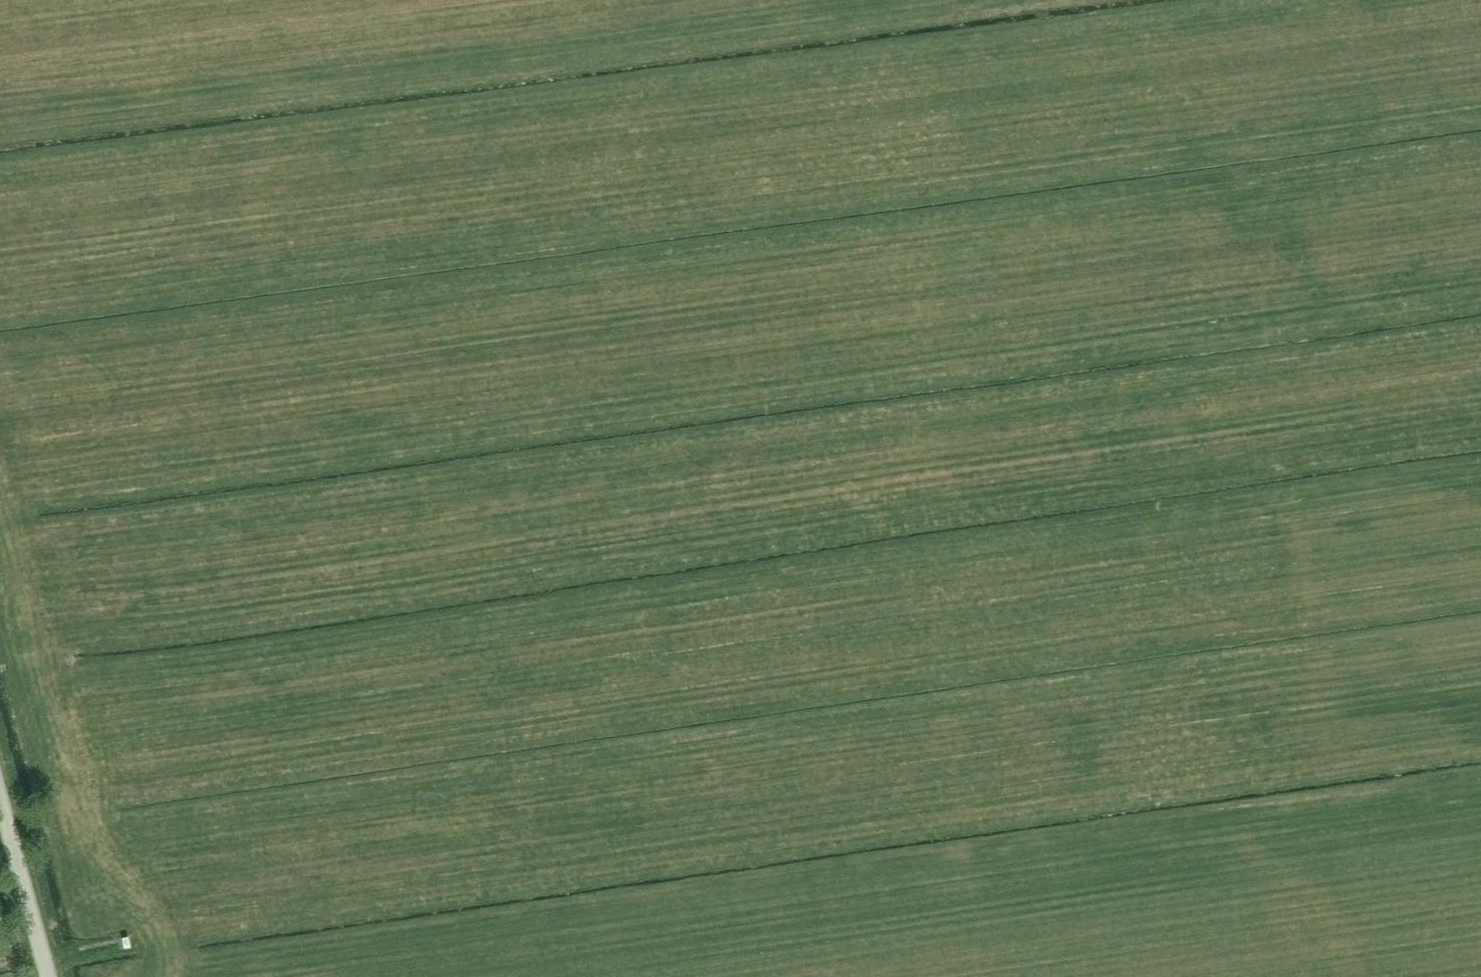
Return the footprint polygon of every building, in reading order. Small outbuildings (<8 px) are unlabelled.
[(126,948),(131,946),(129,937),(123,938),(126,948)]
